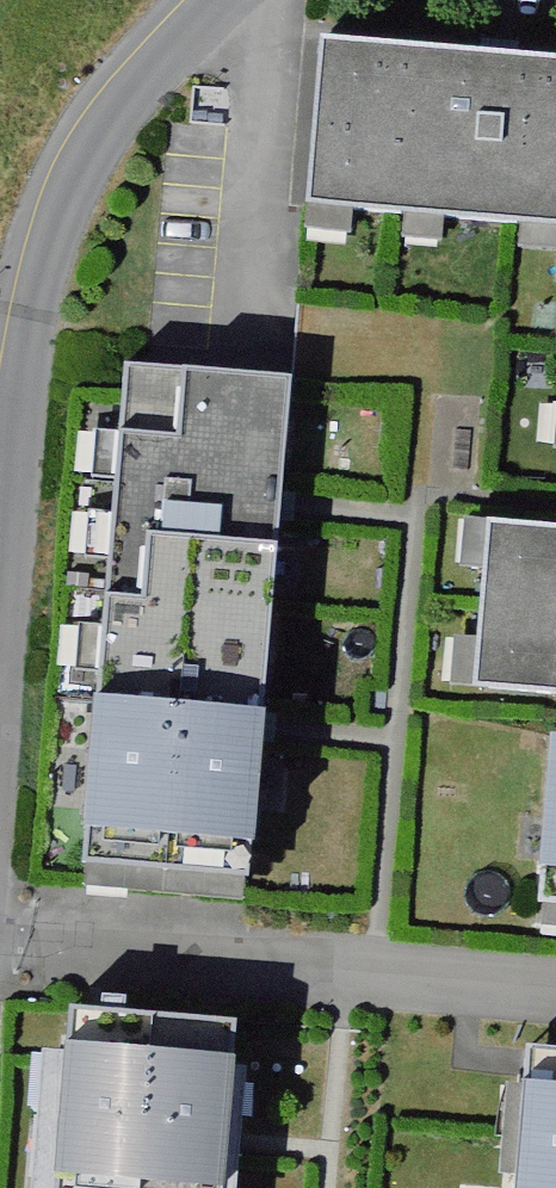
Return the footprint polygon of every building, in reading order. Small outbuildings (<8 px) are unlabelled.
[(326,63),(314,224),(555,243),(555,81),(499,77),(326,63)] [(293,378),(125,366),(85,902),(253,915),(265,734),(278,513),(293,378)] [(113,434),(79,431),(74,479),(108,483),(113,434)] [(489,536),(475,703),(555,710),(555,542),(489,536)] [(451,634),(474,635),(478,570),(454,569),(451,634)] [(542,926),(555,927),(555,762),(542,926)] [(70,1023),(67,1060),(56,1187),(222,1187),(225,1158),(227,1142),(238,1038),(70,1023)] [(522,1067),(516,1132),(511,1187),(555,1187),(555,1070),(522,1067)]
